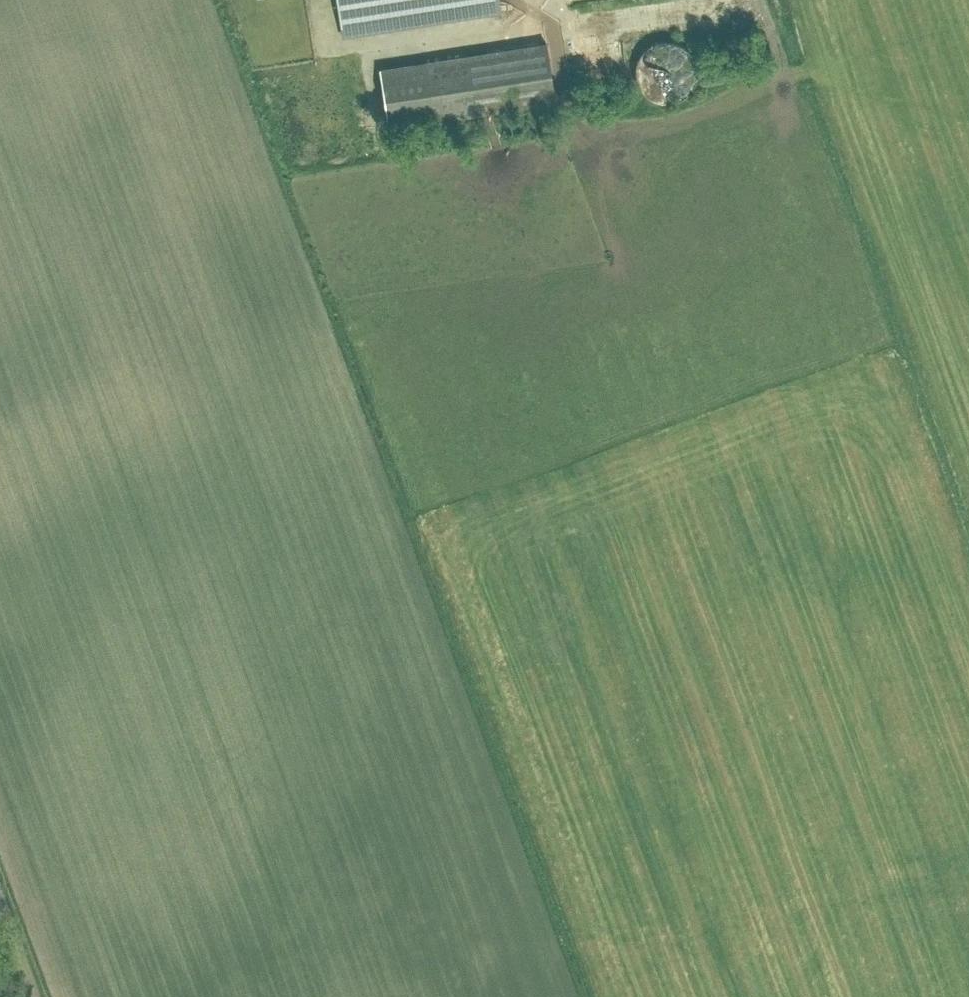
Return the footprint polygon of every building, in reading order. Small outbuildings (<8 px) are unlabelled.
[(498,0),(336,0),(342,35),(500,10),(498,0)] [(555,99),(546,43),(381,69),(389,125),(555,99)]
